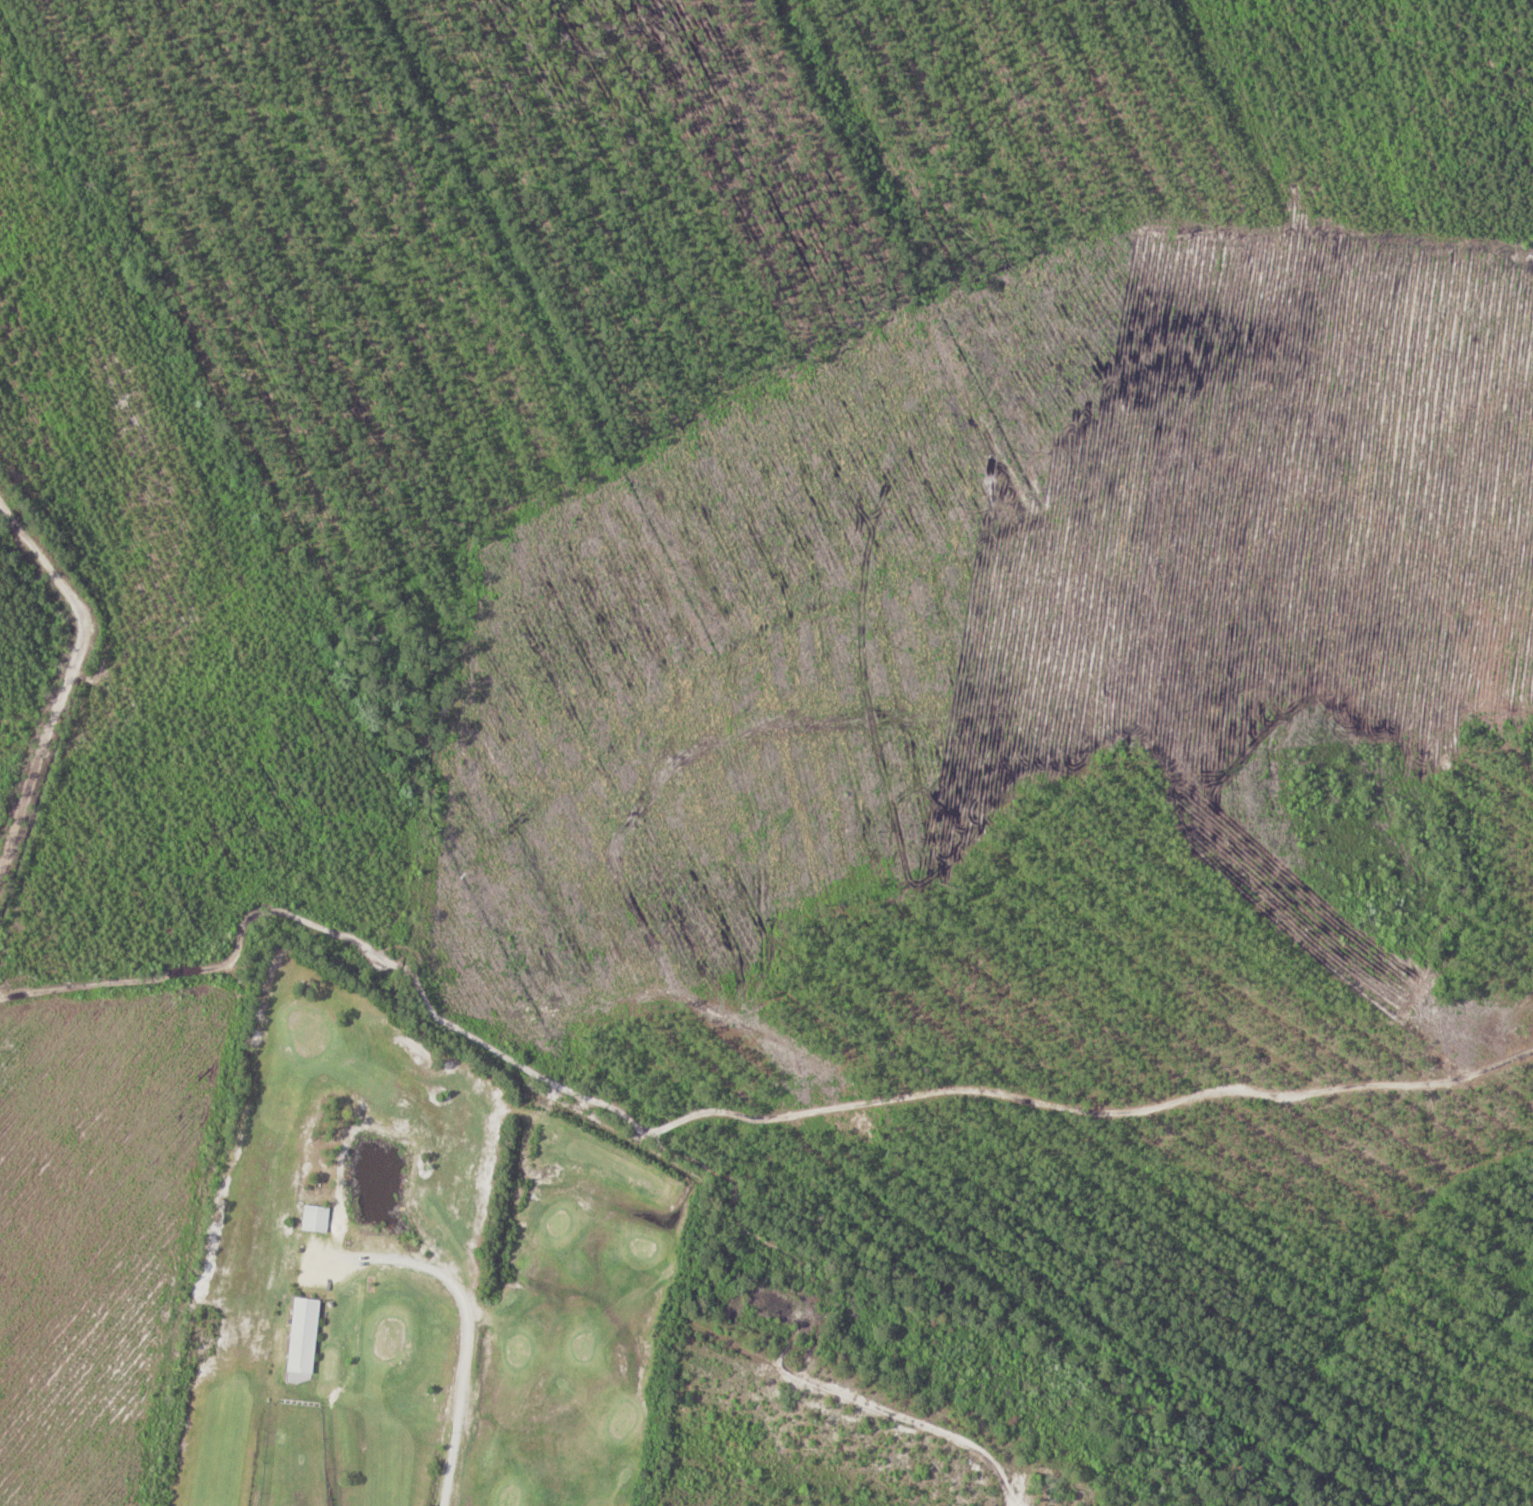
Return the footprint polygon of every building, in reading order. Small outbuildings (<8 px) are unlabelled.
[(304,1231),(330,1233),(332,1207),(306,1205),(304,1231)] [(322,1301),(297,1298),(289,1373),(315,1376),(322,1301)]
